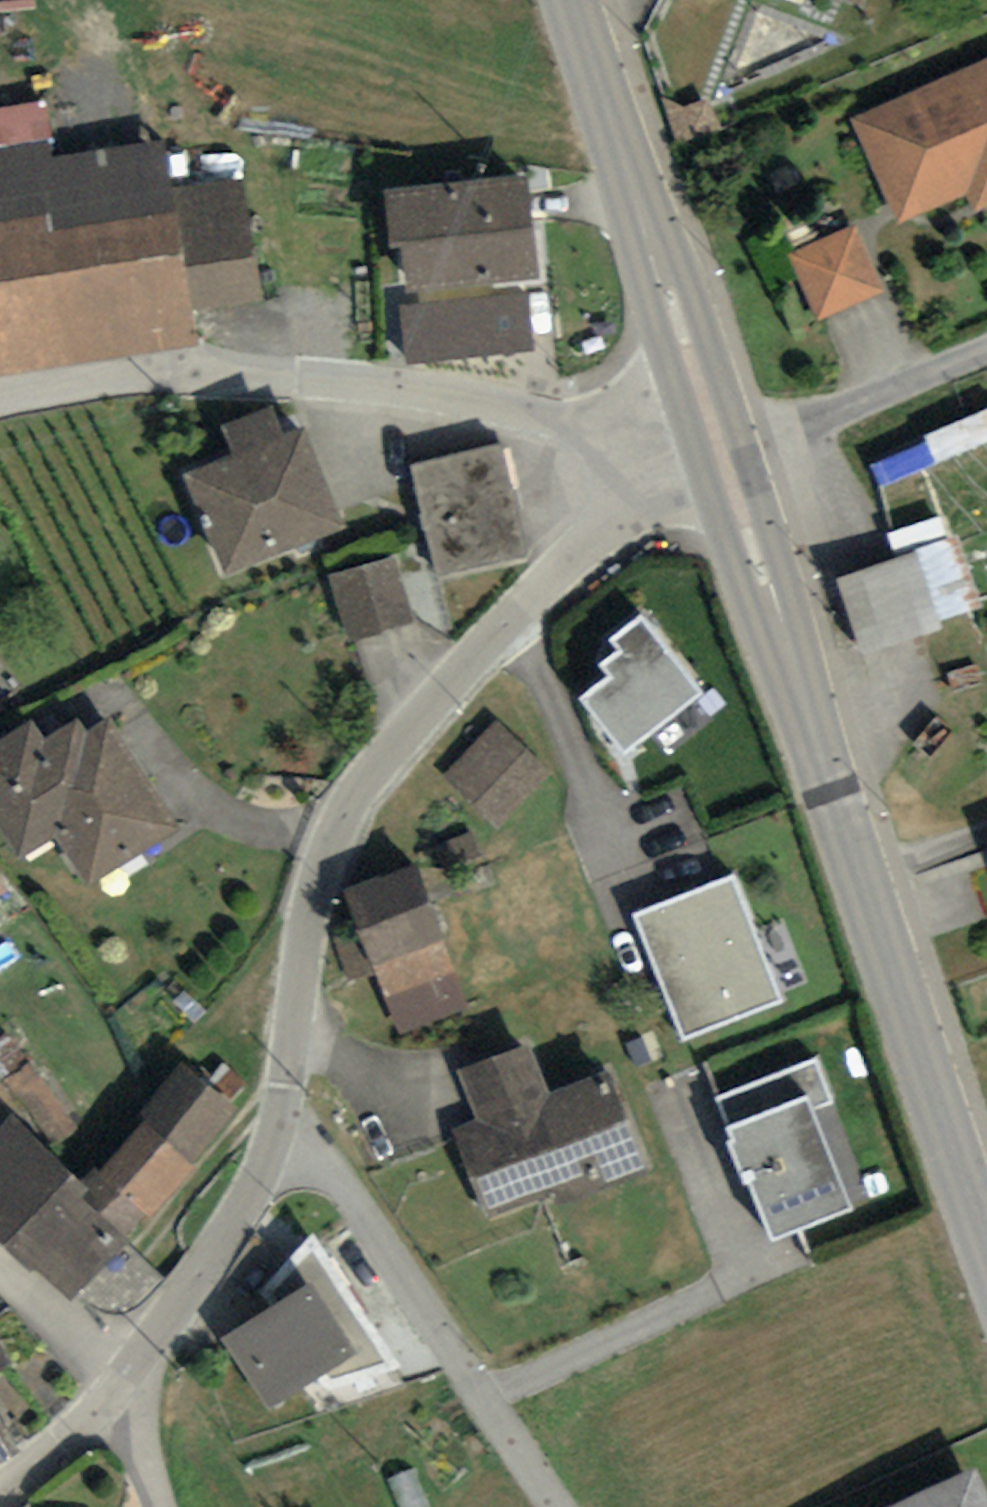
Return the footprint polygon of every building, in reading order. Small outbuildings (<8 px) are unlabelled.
[(872,124),(919,228),(982,200),(986,212),(986,73),(872,124)] [(0,144),(0,369),(197,339),(191,301),(257,291),(240,177),(171,188),(163,133),(49,150),(47,137),(0,144)] [(523,170),(383,187),(395,285),(534,269),(523,170)] [(872,226),(803,256),(834,325),(903,294),(872,226)] [(523,291),(403,306),(409,356),(529,340),(523,291)] [(235,448),(186,468),(226,567),(346,519),(305,417),(283,425),(272,398),(223,418),(235,448)] [(505,438),(414,458),(439,573),(530,553),(505,438)] [(955,528),(834,575),(862,648),(983,601),(955,528)] [(398,551),(327,572),(347,640),(418,620),(398,551)] [(697,687),(637,610),(607,633),(614,641),(597,654),(609,670),(585,688),(626,741),(697,687)] [(30,715),(0,734),(0,825),(19,855),(54,833),(85,882),(180,822),(109,710),(86,724),(78,711),(42,734),(30,715)] [(549,770),(495,718),(441,773),(496,825),(549,770)] [(416,858),(344,885),(399,1032),(471,1006),(416,858)] [(782,997),(732,868),(630,907),(680,1036),(782,997)] [(483,1118),(454,1129),(489,1214),(549,1190),(553,1199),(648,1161),(607,1062),(551,1085),(531,1037),(461,1066),(483,1118)] [(11,1109),(0,1121),(0,1219),(69,1282),(234,1100),(180,1052),(135,1101),(146,1111),(87,1177),(11,1109)] [(831,1098),(812,1052),(714,1091),(771,1235),(855,1202),(816,1104),(831,1098)] [(272,1298),(220,1330),(267,1404),(316,1374),(327,1392),(391,1353),(312,1228),(265,1287),(272,1298)] [(14,1440),(0,1418),(0,1449),(14,1440)] [(874,1506),(986,1506),(986,1483),(977,1461),(874,1506)]
